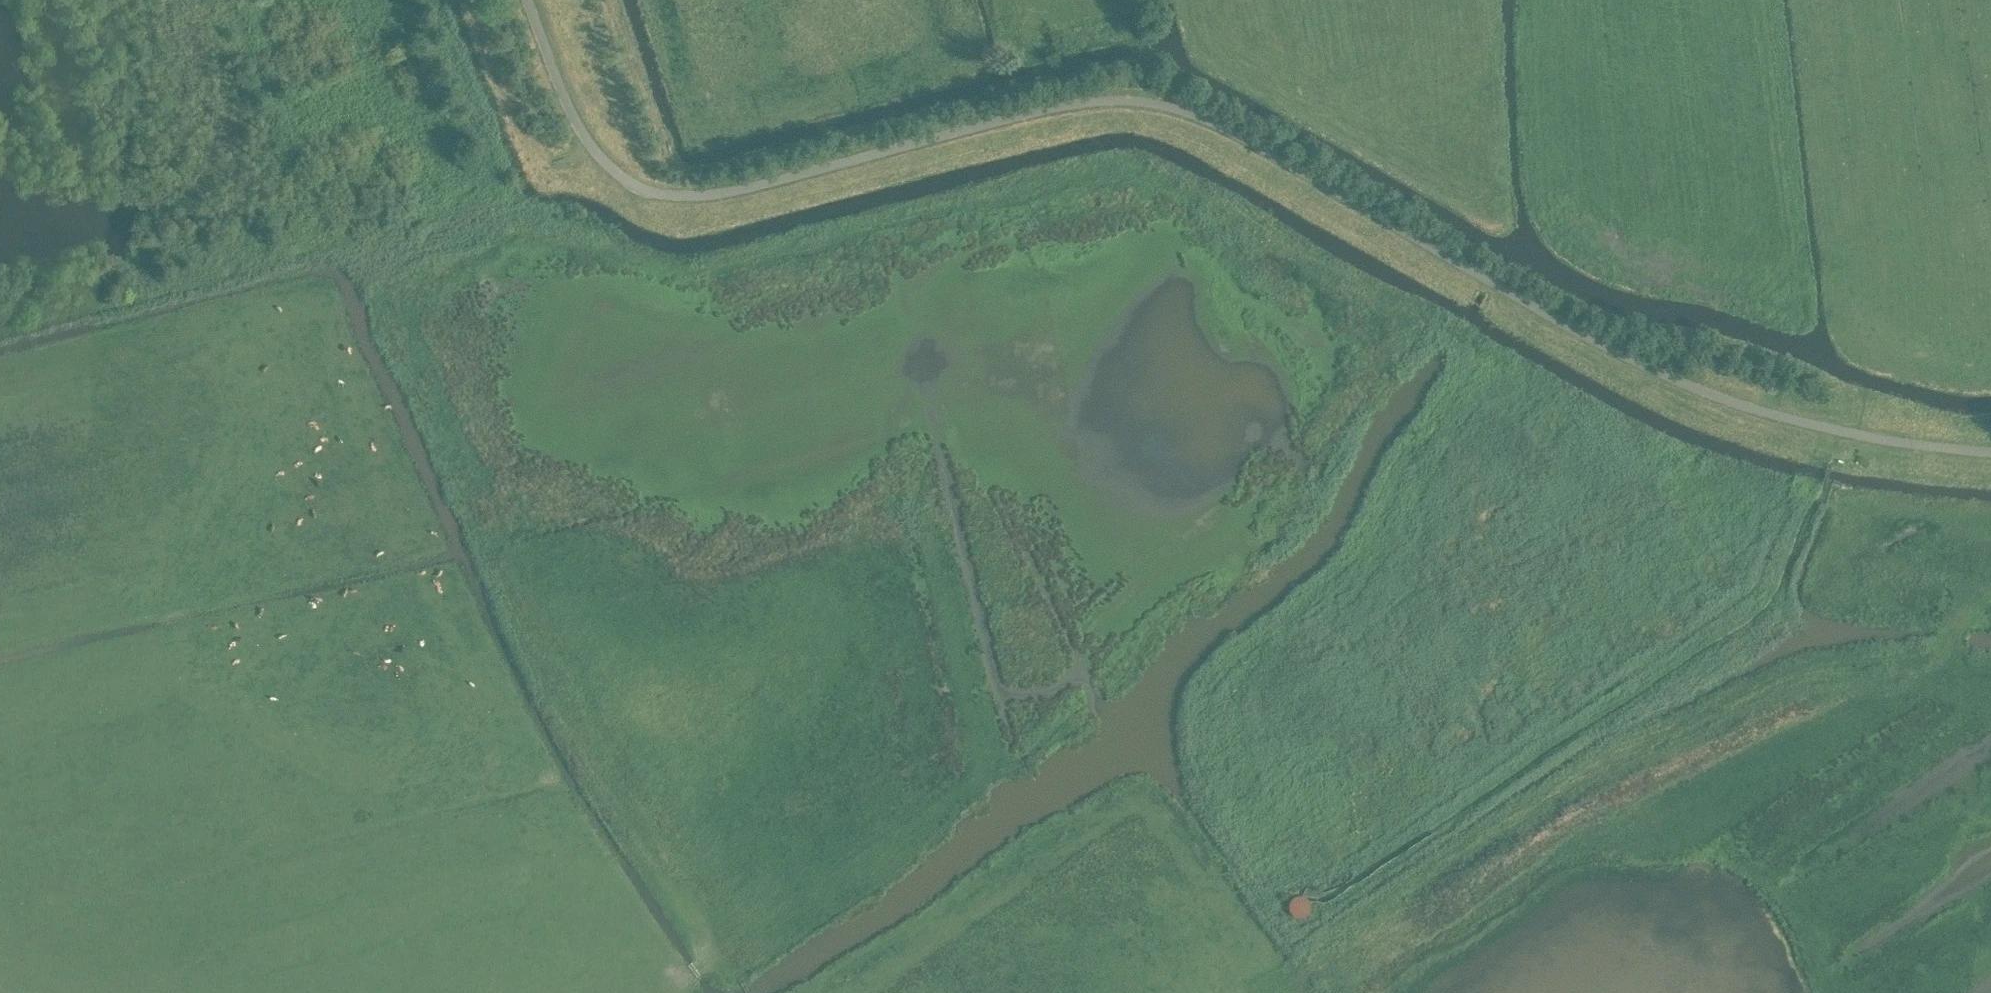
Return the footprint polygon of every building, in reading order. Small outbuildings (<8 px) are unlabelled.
[(1290,908),(1289,912),(1290,917),(1293,920),(1296,922),(1300,923),(1303,923),(1306,921),(1309,918),(1311,914),(1311,910),(1310,905),(1307,903),(1304,901),(1298,901),(1295,902),(1292,904),(1290,908)]
